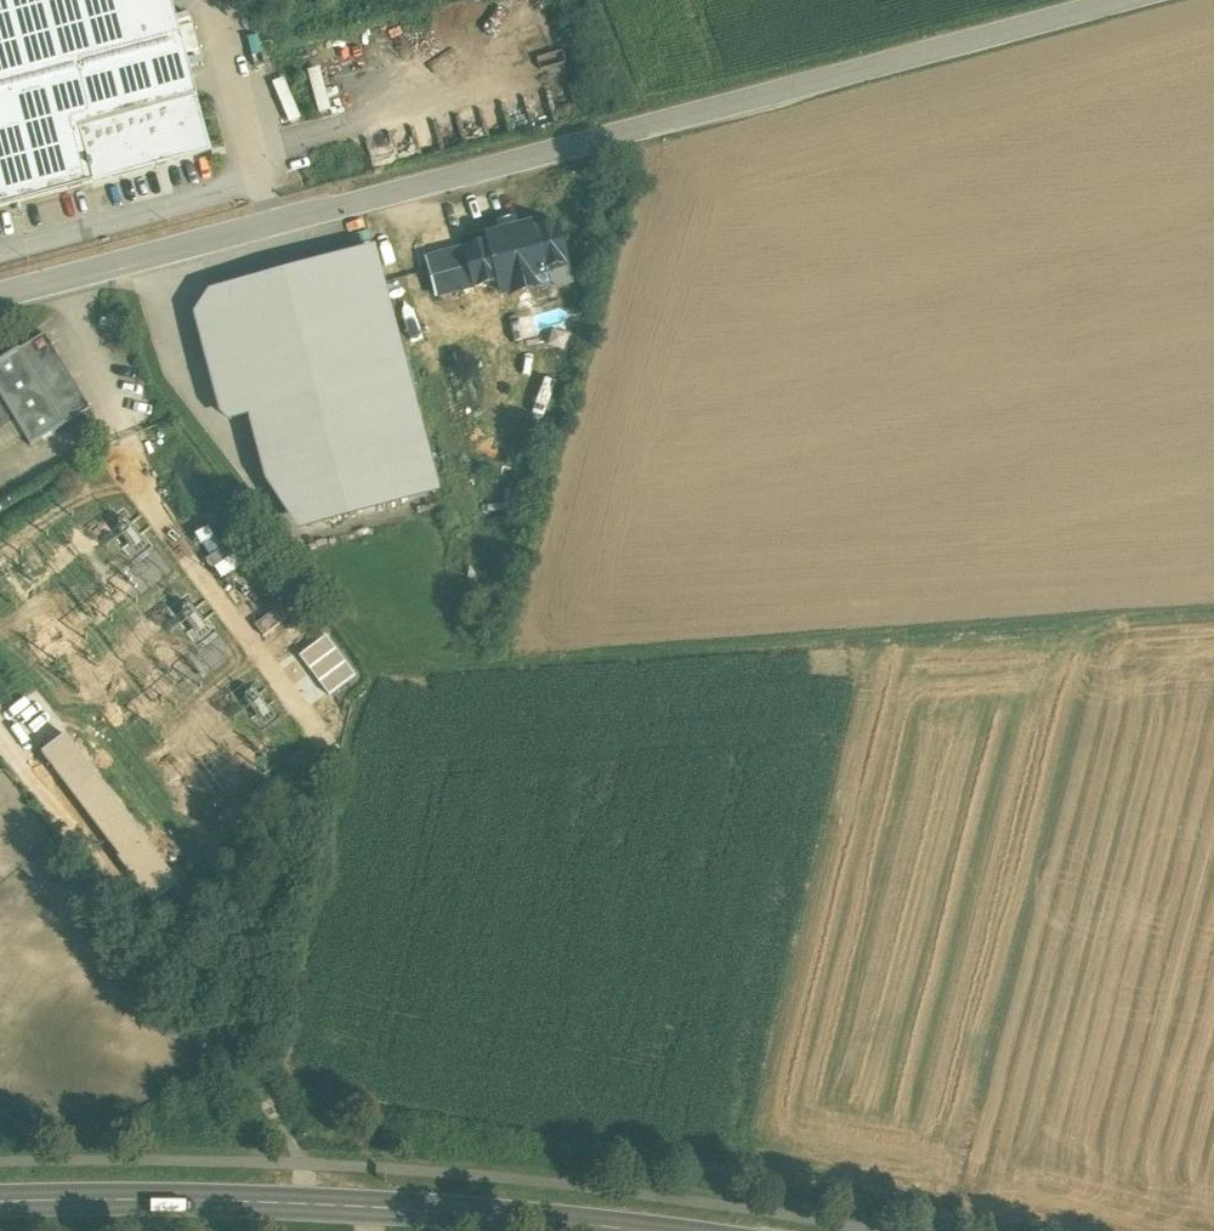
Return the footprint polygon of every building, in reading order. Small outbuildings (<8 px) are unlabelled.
[(93,181),(79,127),(196,96),(171,0),(0,0),(0,205),(93,181)] [(354,32),(326,39),(339,86),(367,78),(354,32)] [(196,96),(79,127),(93,181),(210,150),(196,96)] [(488,245),(466,250),(475,286),(498,281),(502,297),(548,285),(544,268),(566,263),(557,226),(539,230),(537,225),(486,238),(488,245)] [(371,247),(187,296),(222,423),(248,416),(281,535),(438,492),(371,247)] [(475,286),(466,250),(429,259),(438,295),(475,286)] [(90,408),(44,334),(18,350),(64,424),(90,408)] [(13,419),(30,445),(64,424),(18,350),(0,361),(0,427),(13,419)] [(288,604),(263,621),(274,637),(299,620),(288,604)]
